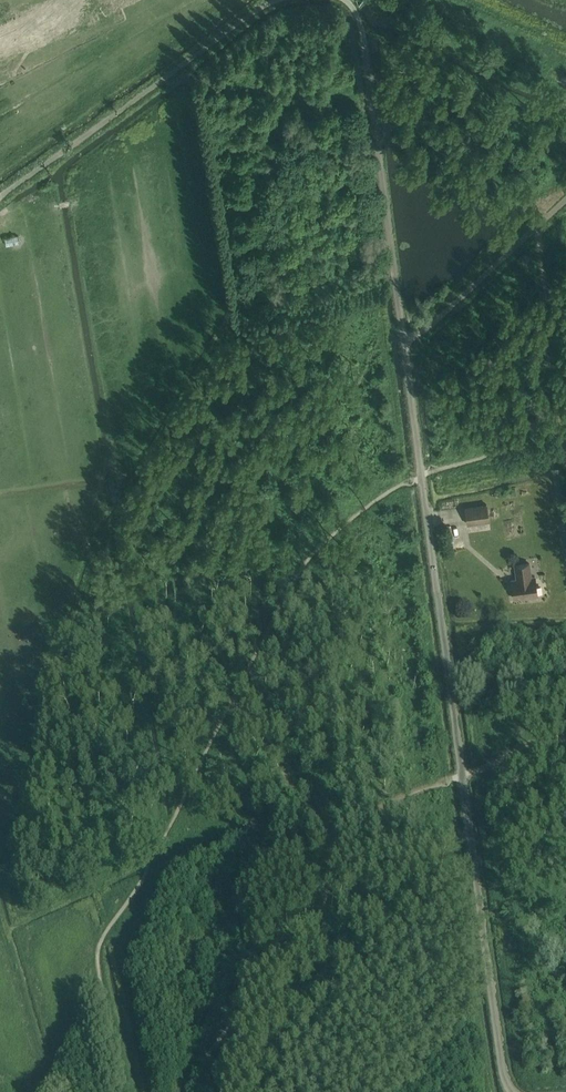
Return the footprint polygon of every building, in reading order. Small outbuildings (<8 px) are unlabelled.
[(18,243),(17,236),(5,239),(7,246),(18,243)] [(466,508),(468,525),(489,522),(487,505),(466,508)] [(497,508),(490,510),(491,520),(498,519),(497,508)] [(511,581),(514,599),(537,596),(535,577),(531,578),(529,564),(515,566),(517,580),(511,581)]
